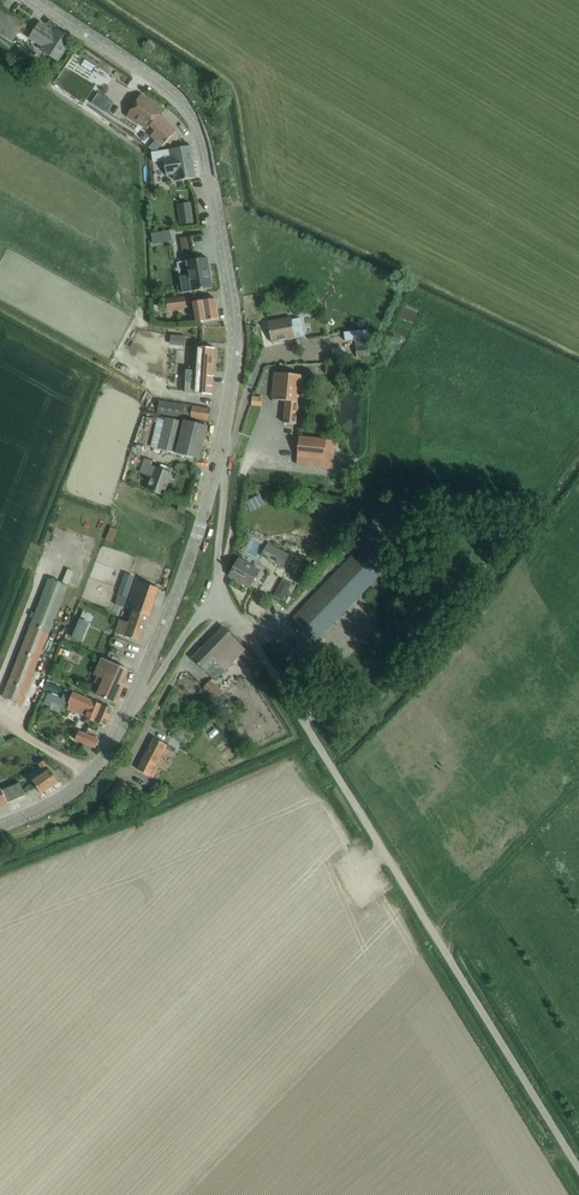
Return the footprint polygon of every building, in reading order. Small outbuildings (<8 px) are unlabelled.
[(24,22),(0,6),(0,36),(10,43),(24,22)] [(56,34),(40,23),(33,33),(31,37),(46,47),(44,50),(58,59),(71,39),(58,31),(56,34)] [(119,67),(127,71),(130,63),(122,59),(119,67)] [(118,110),(123,102),(66,68),(60,79),(105,105),(106,103),(118,110)] [(181,136),(160,116),(166,109),(141,94),(128,116),(147,128),(152,124),(157,130),(152,135),(157,140),(162,135),(171,144),(173,142),(176,147),(187,140),(183,134),(181,136)] [(196,178),(190,146),(170,149),(171,156),(163,157),(166,175),(174,173),(175,181),(196,178)] [(190,203),(178,204),(181,226),(193,224),(190,203)] [(190,236),(180,237),(184,261),(194,259),(190,236)] [(195,259),(177,262),(181,284),(177,285),(179,293),(183,293),(200,290),(212,288),(208,265),(207,257),(195,259)] [(168,310),(186,307),(185,295),(167,298),(168,310)] [(195,322),(209,320),(219,319),(216,298),(192,302),(195,322)] [(314,303),(305,304),(307,311),(315,310),(314,303)] [(280,319),(268,321),(271,342),(294,338),(292,320),(291,317),(280,319)] [(368,329),(345,332),(346,341),(355,339),(369,338),(368,329)] [(369,338),(355,339),(356,355),(370,354),(369,338)] [(212,394),(215,348),(198,347),(197,363),(193,363),(193,369),(196,370),(195,383),(186,382),(185,392),(212,394)] [(352,350),(334,350),(334,361),(352,360),(352,350)] [(302,402),(305,375),(275,372),(272,399),(286,400),(284,423),(296,424),(299,402),(302,402)] [(260,392),(269,394),(270,385),(261,383),(260,392)] [(261,405),(262,397),(252,396),(251,405),(261,405)] [(209,420),(211,408),(160,401),(158,414),(191,418),(191,417),(209,420)] [(184,421),(165,417),(158,448),(200,458),(208,426),(184,420),(184,421)] [(332,453),(333,448),(329,448),(330,441),(326,441),(326,438),(300,436),(297,464),(317,466),(318,457),(325,458),(325,457),(330,457),(330,453),(332,453)] [(164,495),(172,473),(151,465),(153,461),(145,458),(140,472),(153,477),(148,489),(164,495)] [(100,517),(102,503),(97,502),(94,516),(100,517)] [(184,513),(186,506),(180,504),(178,511),(184,513)] [(250,543),(263,549),(271,532),(258,526),(250,543)] [(269,543),(290,554),(296,541),(276,530),(269,543)] [(282,566),(289,554),(268,542),(261,555),(282,566)] [(300,611),(291,619),(299,627),(315,641),(323,633),(380,573),(357,551),(300,611)] [(259,571),(249,565),(239,559),(232,570),(231,569),(230,571),(231,572),(229,575),(250,587),(259,571)] [(21,703),(25,692),(67,586),(49,579),(3,696),(21,703)] [(141,641),(159,588),(137,580),(127,607),(134,610),(129,622),(120,619),(116,633),(141,641)] [(124,607),(127,598),(118,595),(115,604),(124,607)] [(223,626),(191,658),(200,666),(212,679),(214,680),(224,670),(237,658),(245,649),(223,626)] [(102,663),(97,674),(100,676),(97,682),(102,685),(98,695),(105,698),(116,703),(125,683),(122,682),(128,669),(117,664),(110,661),(104,658),(102,663)] [(51,680),(55,667),(48,664),(44,677),(51,680)] [(216,700),(224,692),(211,679),(203,688),(216,700)] [(70,701),(74,692),(65,688),(62,698),(69,701),(70,701)] [(69,701),(62,698),(48,692),(43,705),(64,713),(69,701)] [(106,726),(113,709),(102,704),(74,692),(70,701),(70,702),(67,709),(86,717),(95,721),(106,726)] [(63,740),(66,735),(59,731),(56,735),(57,736),(53,742),(59,745),(62,739),(63,740)] [(96,747),(99,738),(79,731),(75,739),(96,747)] [(153,777),(159,766),(156,764),(167,744),(154,737),(137,769),(153,777)] [(41,793),(59,782),(45,760),(38,764),(44,774),(33,781),(41,793)] [(20,782),(1,790),(8,803),(26,795),(23,790),(20,782)]
